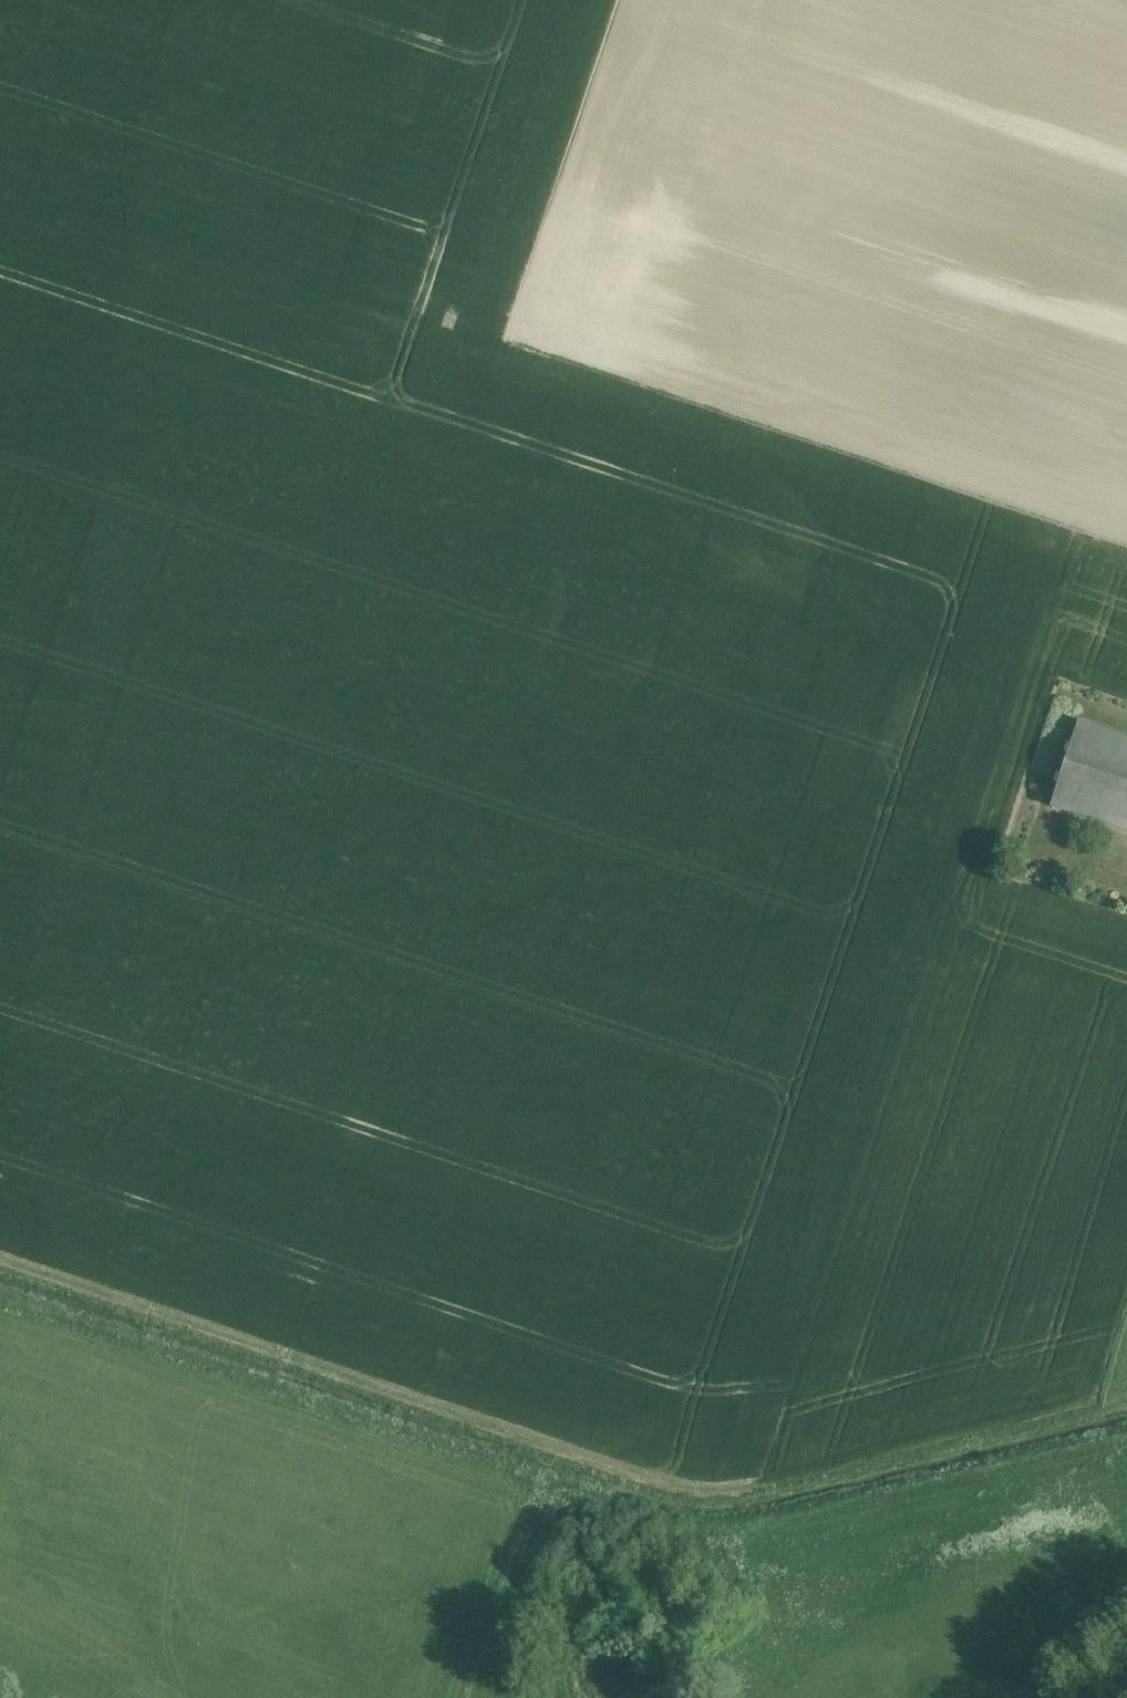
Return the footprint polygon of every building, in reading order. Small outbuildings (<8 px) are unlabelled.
[(1079,722),(1051,808),(1126,832),(1126,738),(1079,722)]
